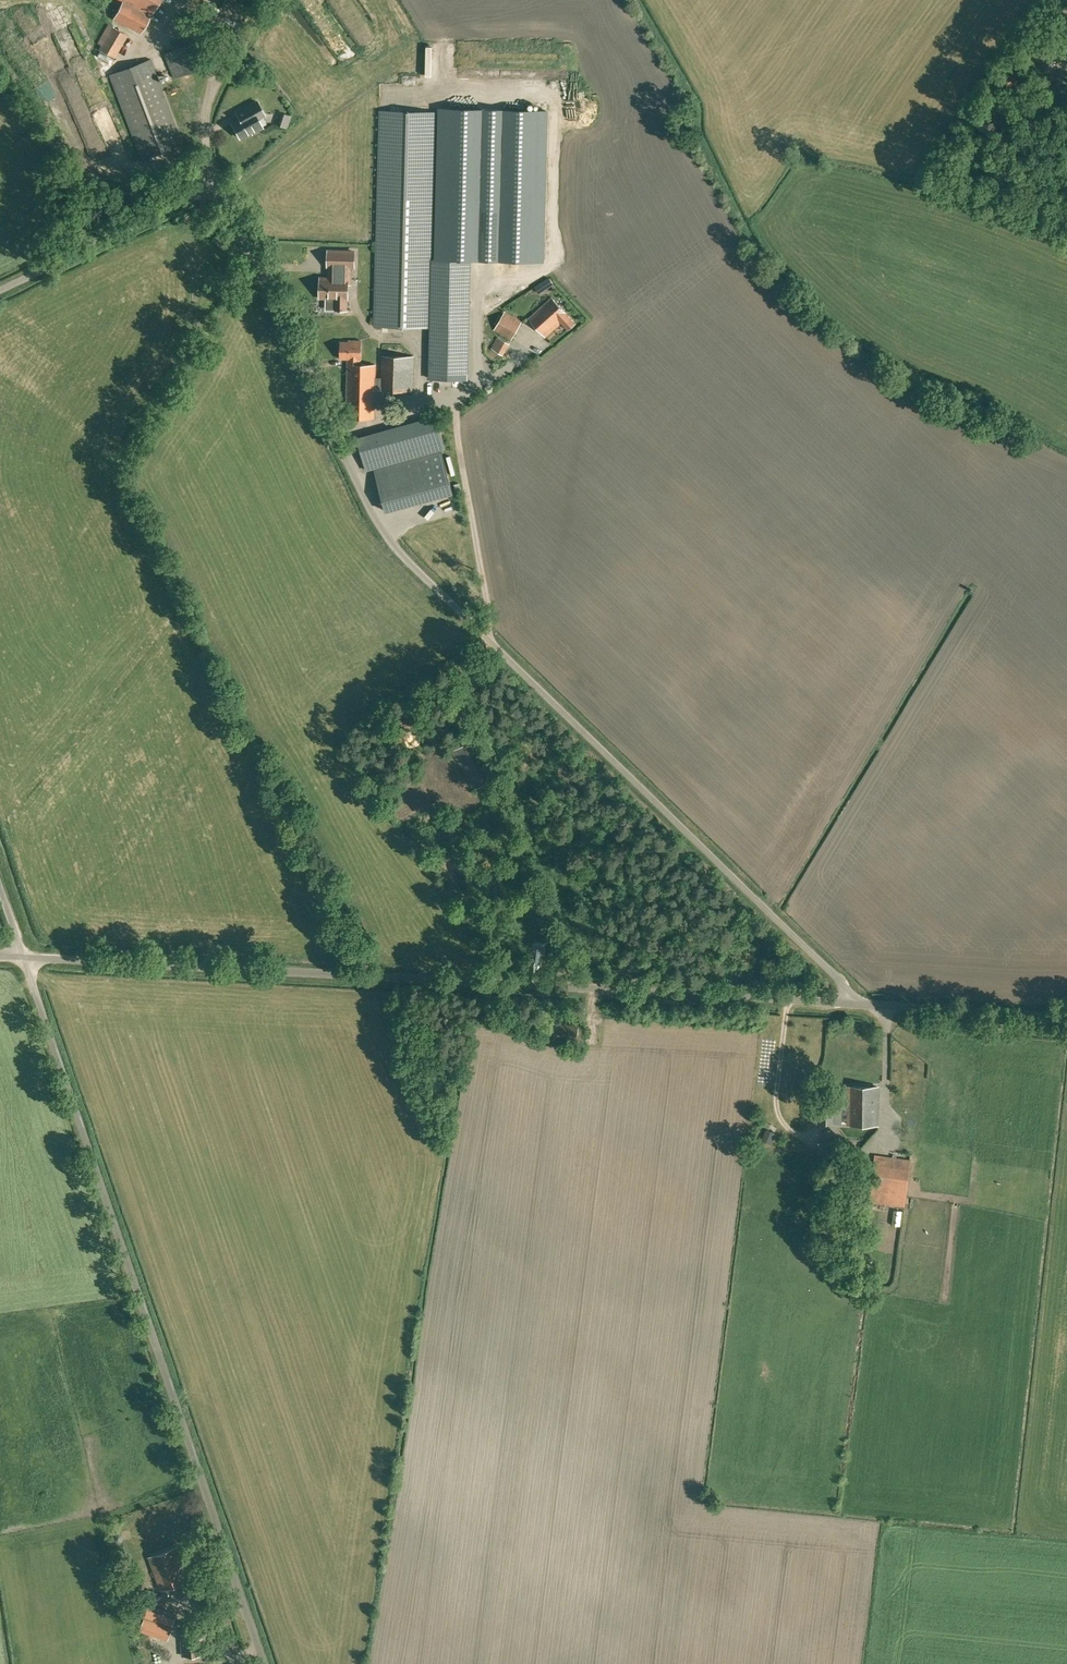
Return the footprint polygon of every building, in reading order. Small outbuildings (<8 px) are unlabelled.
[(159,0),(122,0),(123,1),(114,18),(141,33),(159,0)] [(1059,15),(1066,12),(1066,0),(1054,0),(1059,15)] [(115,58),(128,34),(112,25),(109,31),(105,28),(97,42),(101,44),(99,49),(115,58)] [(208,64),(197,40),(165,54),(175,78),(208,64)] [(51,58),(60,76),(70,71),(60,53),(51,58)] [(183,144),(150,59),(109,74),(142,159),(183,144)] [(249,114),(231,123),(239,138),(251,131),(252,133),(262,127),(257,118),(264,114),(257,101),(245,107),(249,114)] [(541,264),(545,114),(502,113),(498,263),(541,264)] [(563,197),(563,189),(555,190),(555,198),(563,197)] [(470,259),(433,258),(434,198),(378,197),(374,323),(373,323),(373,325),(430,327),(429,377),(467,378),(470,259)] [(225,252),(234,241),(229,237),(220,230),(211,240),(225,252)] [(347,293),(348,277),(350,277),(350,266),(354,266),(354,251),(328,250),(328,266),(329,266),(329,278),(321,278),(320,297),(337,298),(337,293),(347,293)] [(490,293),(494,300),(503,295),(506,299),(512,295),(505,283),(490,293)] [(541,284),(535,287),(539,293),(544,289),(541,284)] [(568,329),(575,323),(552,297),(528,318),(545,337),(561,322),(568,329)] [(494,330),(511,340),(521,322),(505,312),(494,330)] [(381,377),(375,377),(375,364),(360,364),(360,359),(361,359),(361,340),(354,340),(354,342),(340,342),(340,358),(348,358),(347,417),(374,418),(374,389),(412,390),(413,356),(382,355),(381,377)] [(442,450),(445,449),(436,415),(358,437),(368,471),(374,469),(442,450)] [(374,469),(386,514),(454,495),(442,450),(374,469)] [(489,782),(469,742),(452,751),(472,791),(489,782)] [(576,1040),(578,1024),(556,1022),(553,1037),(576,1040)] [(878,1086),(849,1086),(848,1123),(877,1124),(878,1086)] [(834,1109),(819,1109),(819,1119),(816,1119),(815,1122),(819,1122),(819,1123),(834,1123),(834,1109)] [(775,1128),(769,1139),(773,1141),(779,1130),(775,1128)] [(904,1206),(910,1159),(874,1154),(868,1201),(904,1206)] [(906,1221),(906,1208),(898,1208),(898,1221),(906,1221)] [(813,1228),(829,1231),(831,1221),(816,1217),(813,1228)] [(161,1589),(189,1579),(178,1546),(149,1557),(161,1589)] [(152,1587),(148,1598),(156,1600),(160,1589),(152,1587)] [(145,1603),(141,1615),(172,1625),(177,1613),(145,1603)] [(167,1640),(172,1627),(144,1617),(140,1630),(167,1640)] [(204,1654),(202,1633),(181,1635),(182,1656),(204,1654)]
